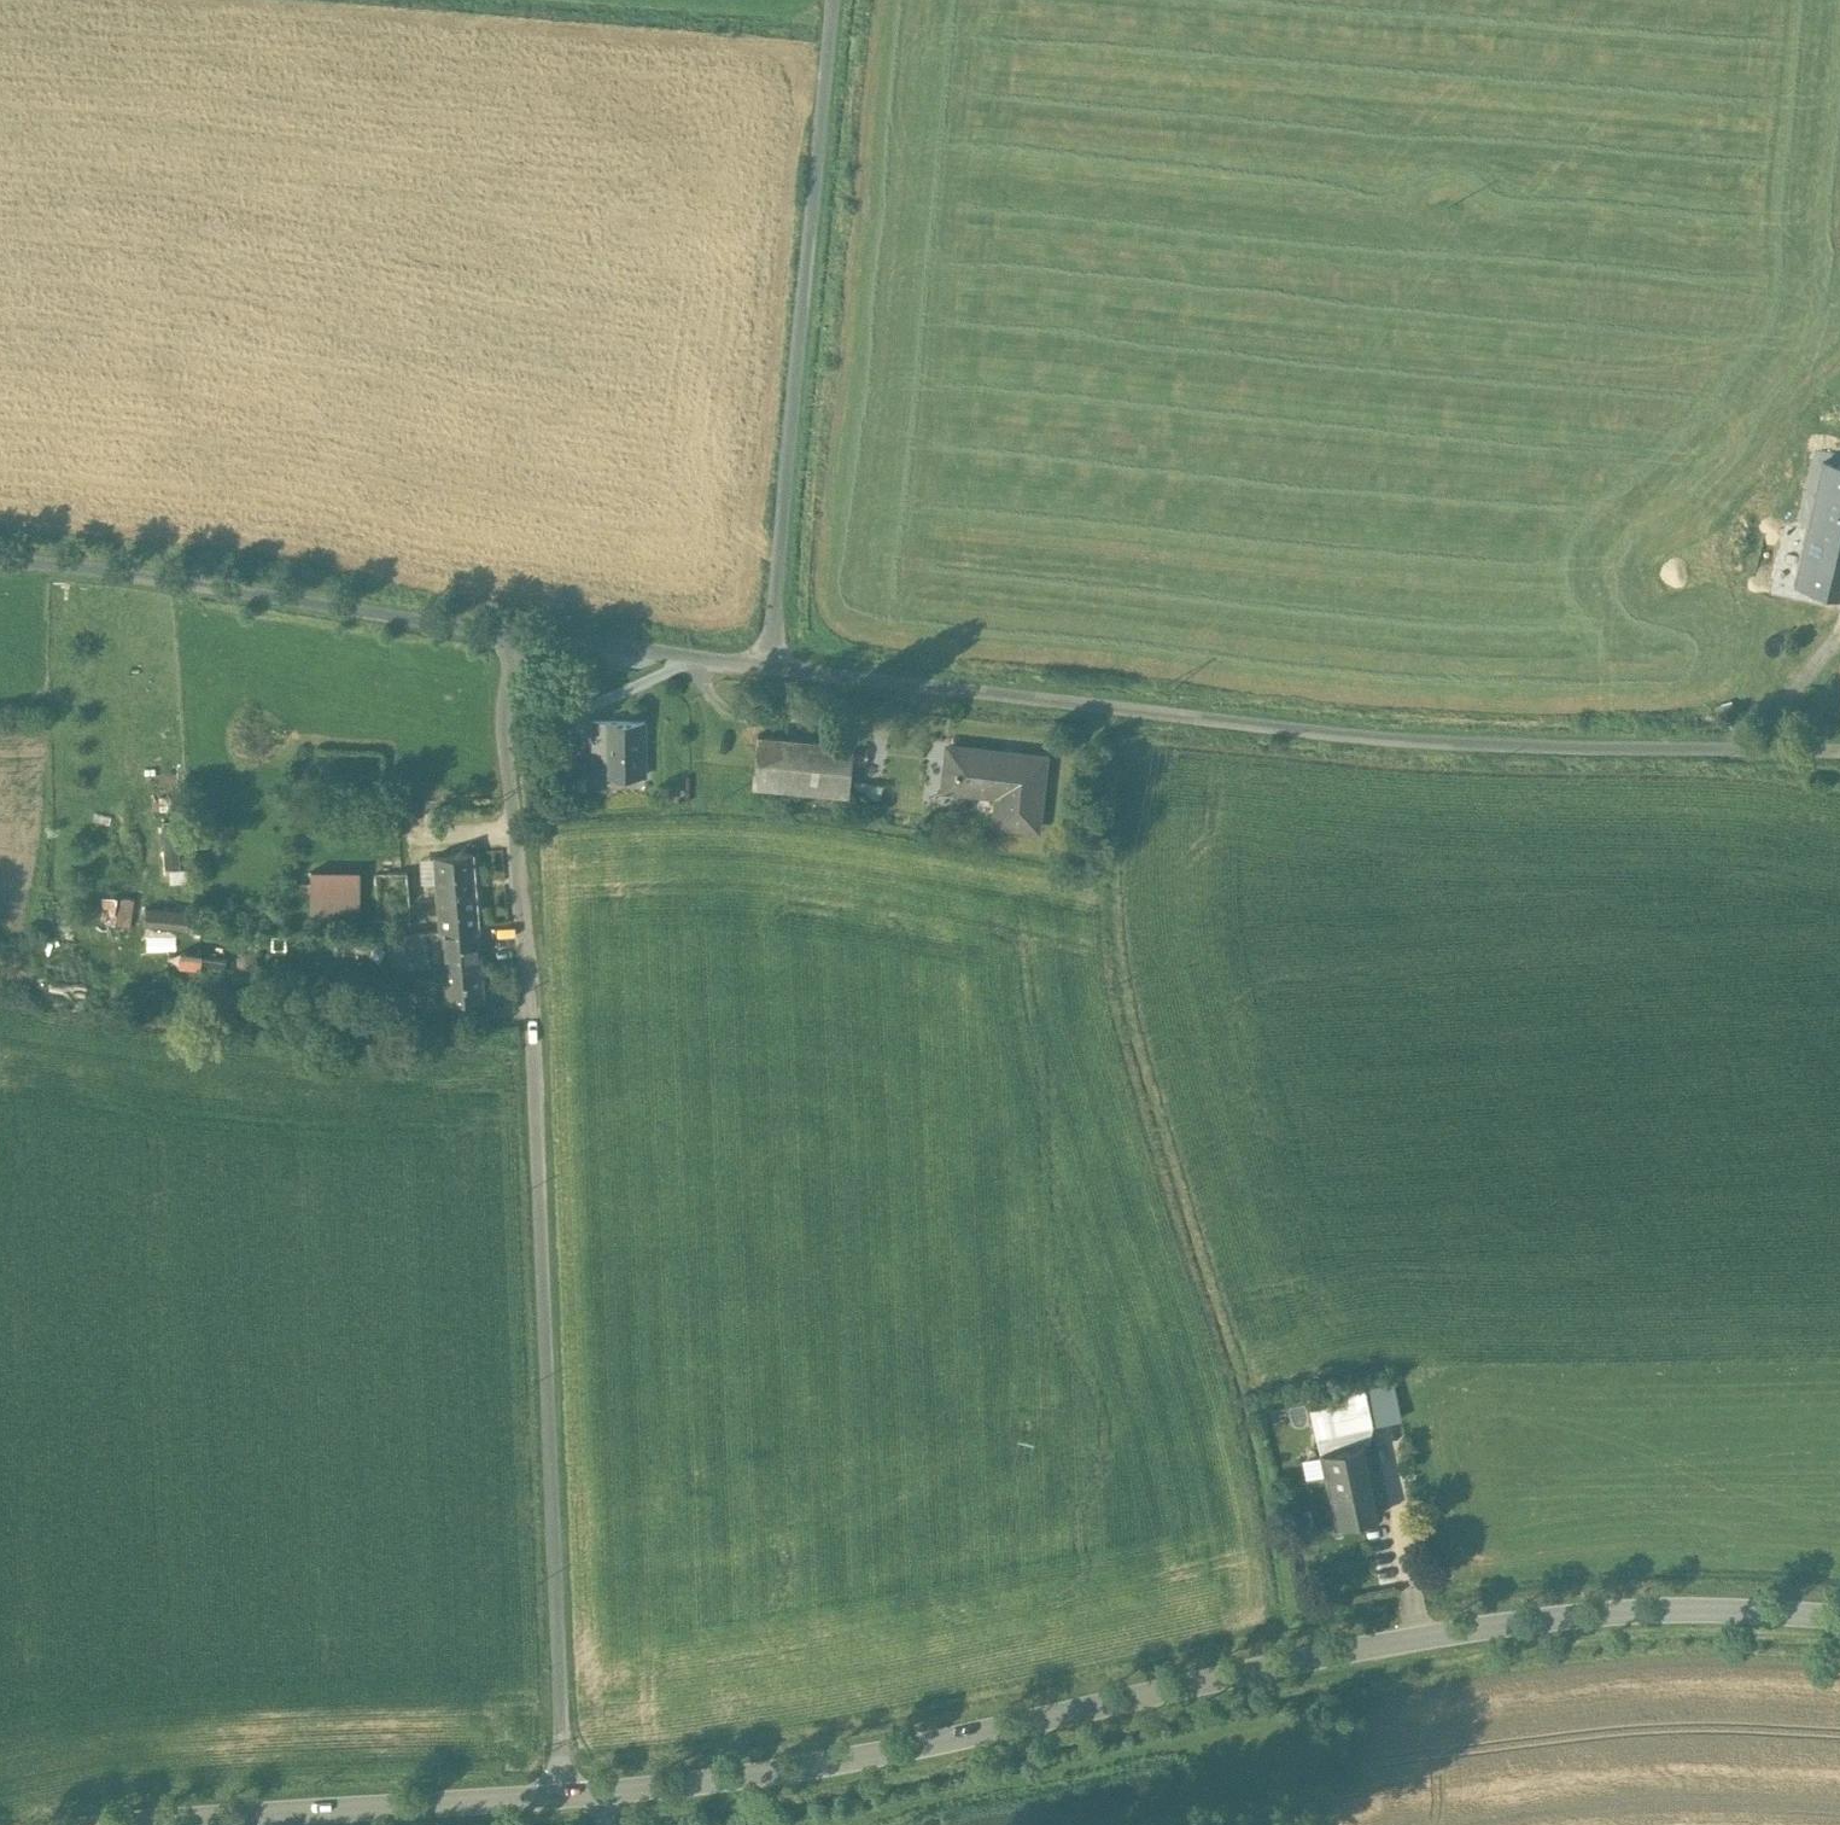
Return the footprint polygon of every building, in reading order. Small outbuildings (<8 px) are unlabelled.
[(1796,583),(1839,593),(1839,467),(1824,463),(1796,583)] [(645,770),(644,718),(594,719),(595,770),(645,770)] [(571,735),(555,734),(555,764),(571,764),(571,735)] [(854,743),(758,734),(753,784),(849,793),(854,743)] [(1045,756),(948,745),(944,787),(998,793),(995,822),(1038,827),(1045,756)] [(473,852),(435,855),(441,927),(479,924),(473,852)] [(359,922),(358,868),(310,868),(311,922),(359,922)] [(401,870),(375,872),(379,920),(396,918),(396,927),(411,926),(407,870),(401,870)] [(102,889),(101,918),(117,918),(118,890),(102,889)] [(189,909),(145,904),(144,920),(178,923),(188,924),(189,909)] [(178,923),(144,920),(143,935),(176,939),(178,923)] [(479,924),(441,927),(444,963),(482,959),(479,924)] [(375,936),(353,936),(353,956),(381,956),(382,947),(375,947),(375,936)] [(413,937),(389,939),(390,951),(398,951),(399,965),(415,964),(413,937)] [(203,964),(205,951),(184,948),(182,961),(203,964)] [(482,959),(444,963),(447,999),(485,996),(482,959)] [(415,964),(399,965),(401,997),(417,996),(415,964)] [(1395,1382),(1366,1387),(1373,1422),(1402,1416),(1395,1382)] [(1366,1387),(1327,1395),(1334,1430),(1373,1422),(1366,1387)] [(1367,1440),(1321,1450),(1336,1521),(1382,1511),(1367,1440)]
